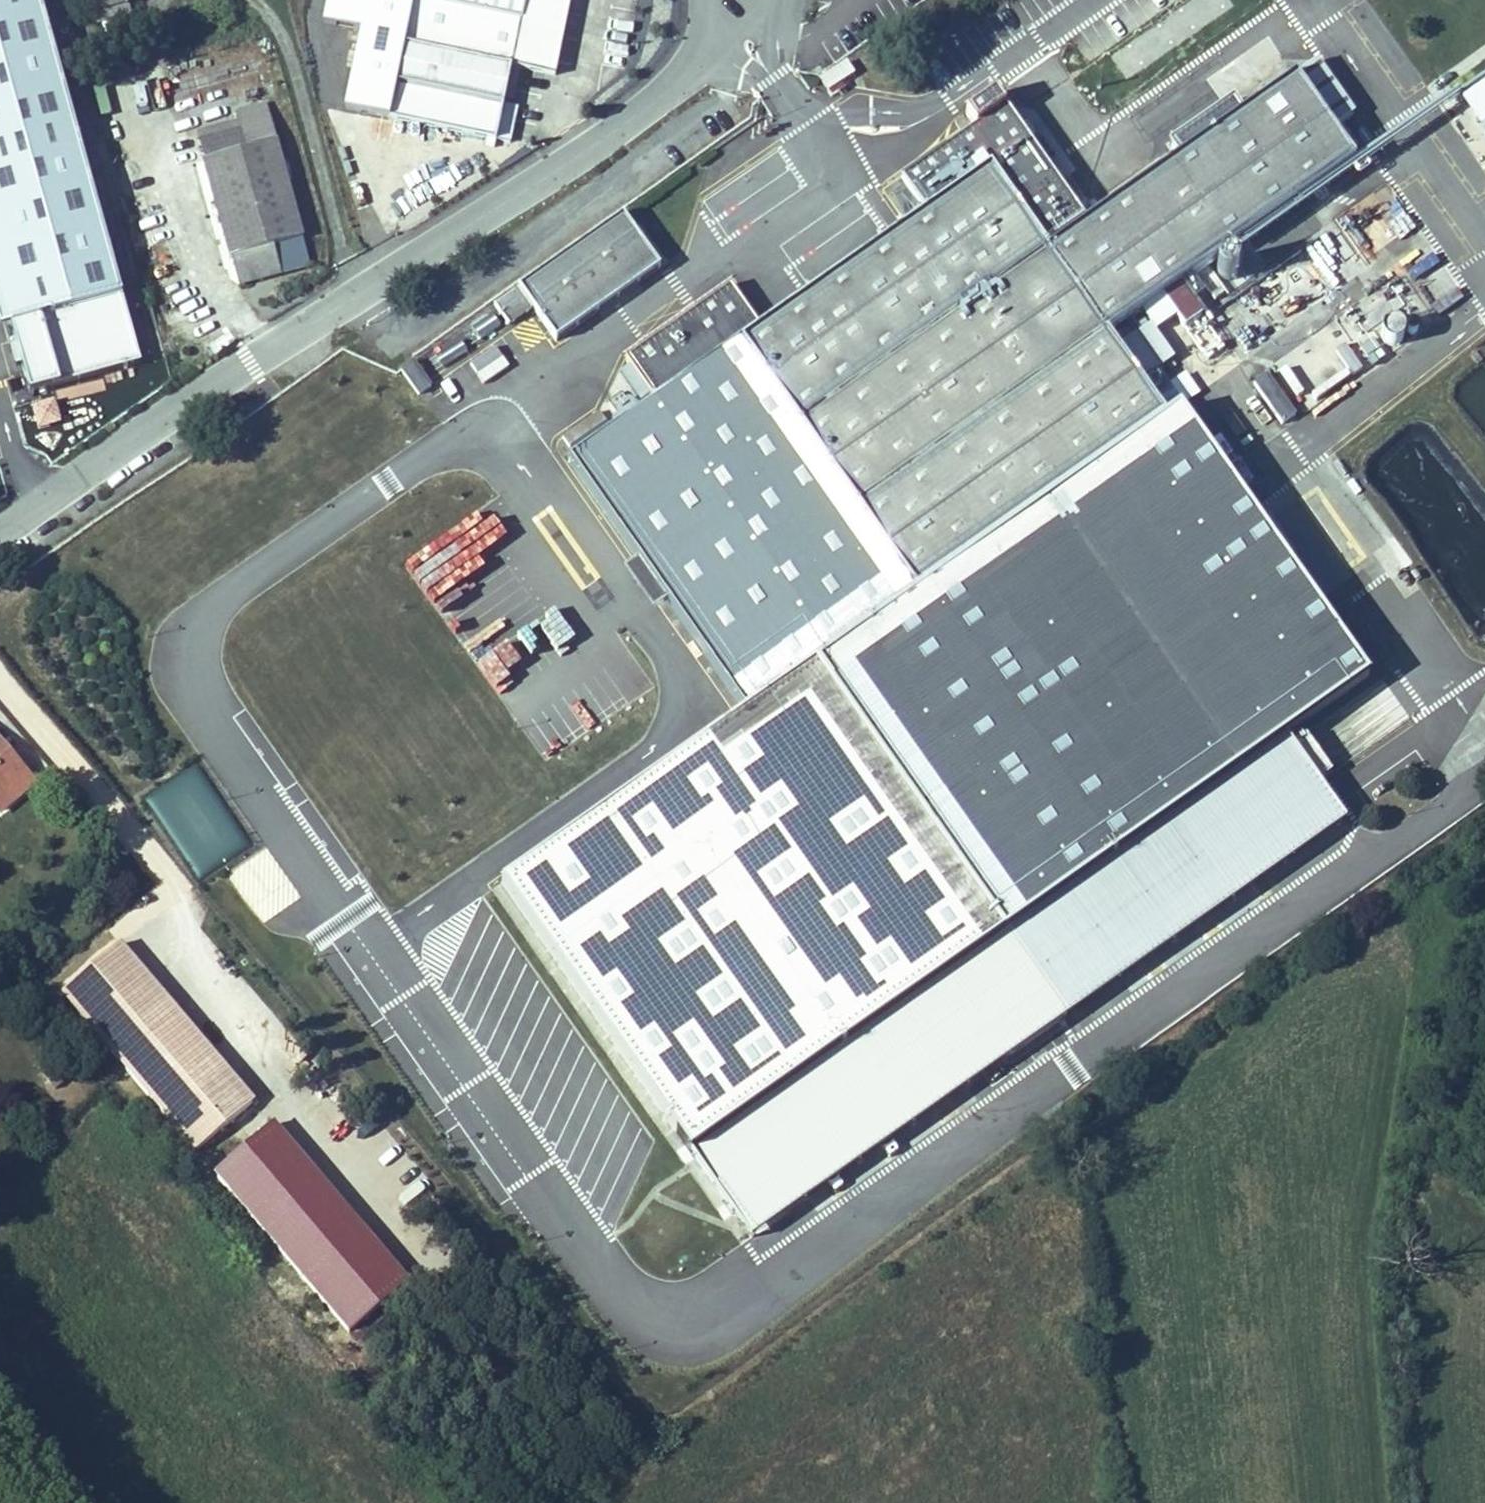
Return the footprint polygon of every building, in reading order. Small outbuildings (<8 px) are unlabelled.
[(99,24),(130,15),(127,5),(145,0),(92,0),(99,24)] [(382,80),(375,115),(511,143),(518,108),(504,105),(512,67),(554,76),(570,0),(414,0),(405,44),(397,83),(382,80)] [(396,42),(405,44),(414,0),(405,0),(396,42)] [(927,214),(570,462),(741,707),(797,668),(986,939),(1273,741),(1352,686),(1107,334),(1355,162),(1333,129),(1355,114),(1318,62),(1083,225),(1005,113),(905,182),(927,214)] [(375,115),(382,80),(366,76),(358,111),(375,115)] [(1463,109),(1484,140),(1484,94),(1463,109)] [(310,266),(267,104),(236,112),(239,123),(199,133),(206,160),(203,160),(230,259),(232,258),(239,284),(310,266)] [(623,214),(495,304),(509,325),(534,308),(556,340),(660,267),(623,214)] [(414,361),(401,370),(419,395),(432,386),(414,361)] [(1267,375),(1254,384),(1283,424),(1296,415),(1267,375)] [(1331,823),(1273,741),(986,939),(797,668),(741,707),(488,883),(734,1236),(1331,823)] [(2,812),(34,784),(0,744),(0,810),(2,812)] [(115,937),(51,991),(182,1148),(247,1094),(115,937)]
